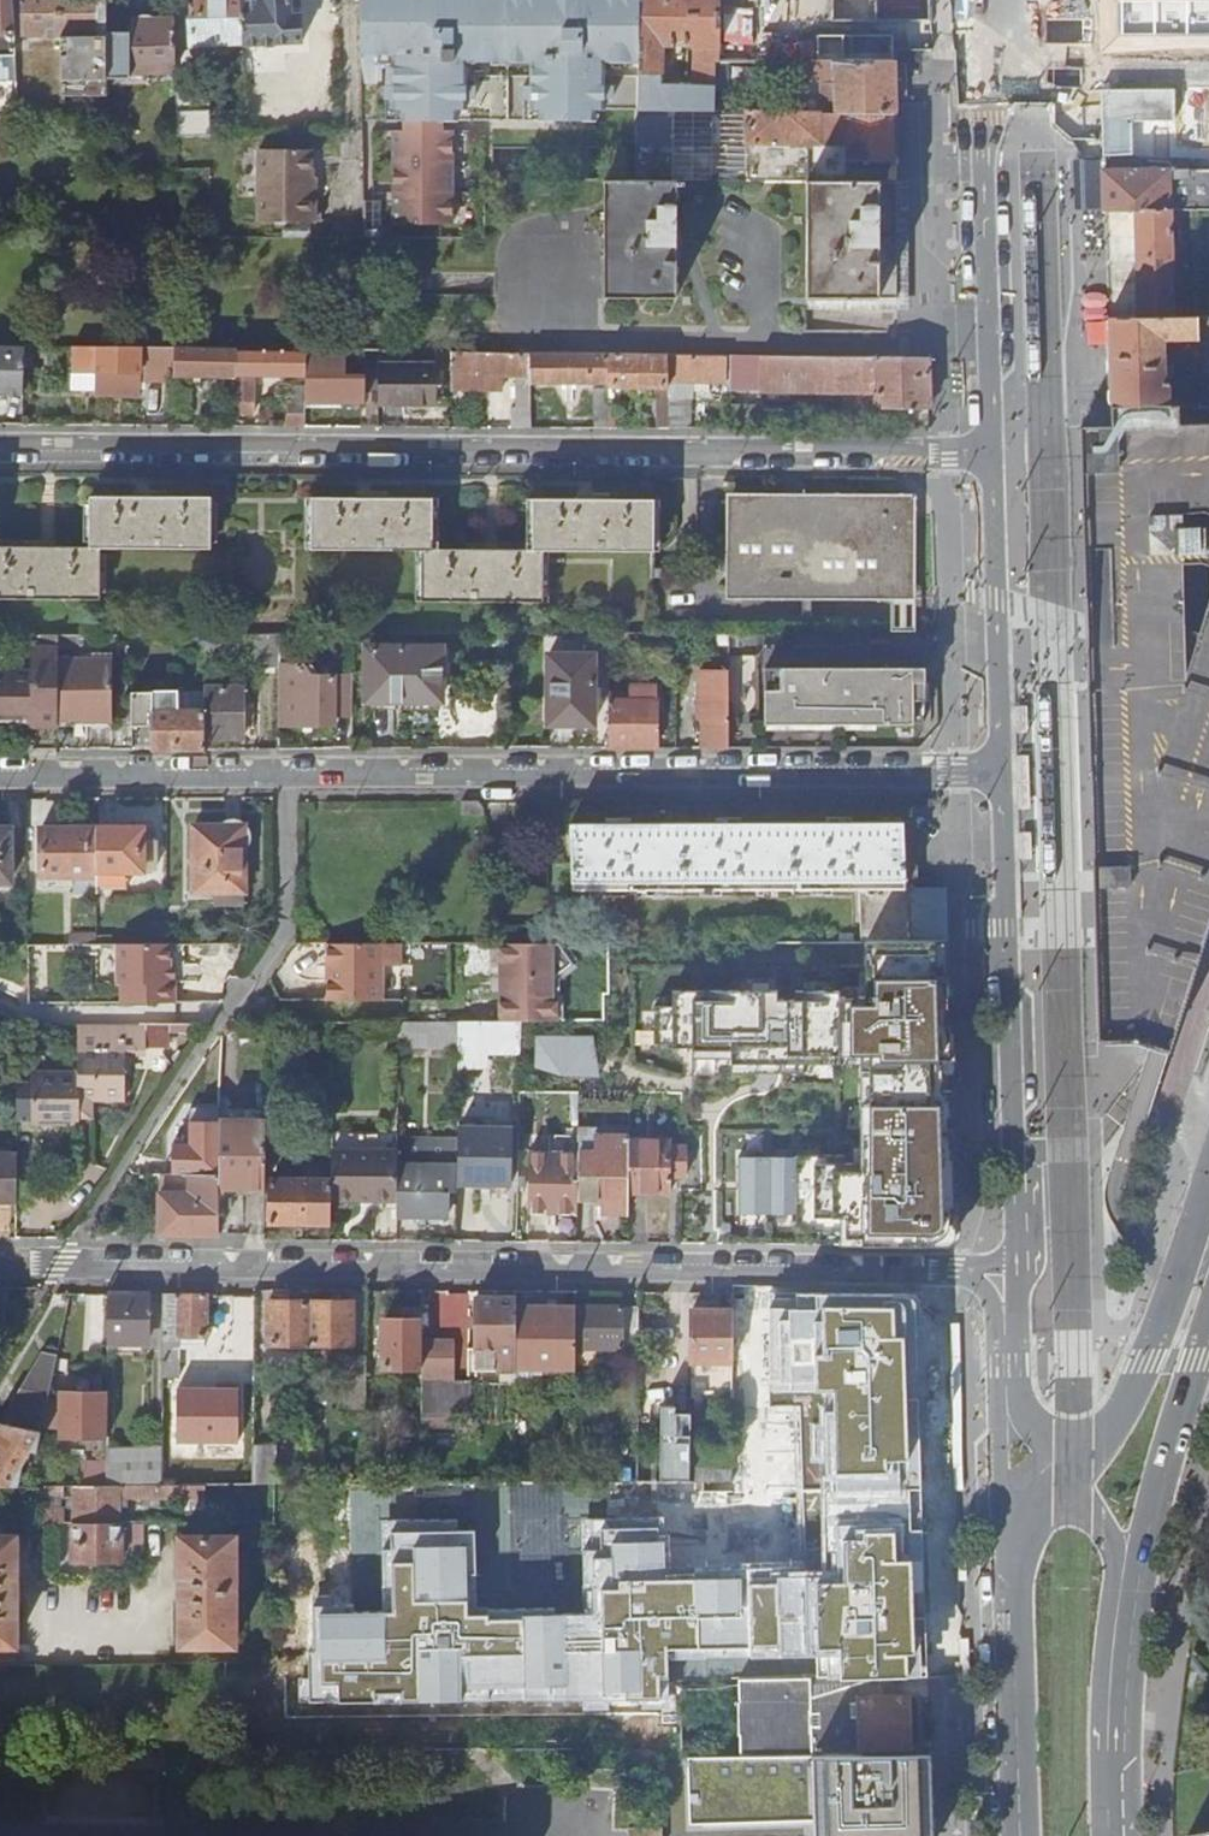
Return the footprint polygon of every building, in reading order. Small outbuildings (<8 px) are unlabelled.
[(17,84),(16,69),(15,54),(14,34),(12,0),(0,0),(0,84),(17,84)] [(59,0),(21,0),(21,36),(60,36),(59,0)] [(106,0),(59,0),(60,36),(60,96),(107,95),(107,81),(106,34),(106,0)] [(241,0),(195,0),(195,3),(196,18),(189,18),(190,47),(243,44),(241,0)] [(288,0),(241,0),(243,44),(259,43),(259,45),(275,44),(275,42),(302,40),(300,17),(288,18),(288,0)] [(361,55),(393,55),(393,86),(386,86),(386,100),(393,100),(393,110),(402,110),(402,121),(443,121),(595,121),(595,110),(638,110),(638,0),(361,0),(361,55)] [(718,61),(718,0),(639,0),(638,110),(711,110),(713,61),(718,61)] [(176,71),(174,21),(133,22),(133,39),(129,39),(129,34),(106,34),(107,81),(130,80),(130,72),(176,71)] [(697,44),(687,44),(685,75),(692,76),(692,59),(696,59),(697,44)] [(836,112),(894,112),(893,62),(835,61),(835,91),(822,91),(821,104),(836,104),(836,112)] [(176,79),(178,124),(196,124),(194,79),(176,79)] [(1103,84),(1103,119),(1176,119),(1176,84),(1103,84)] [(711,110),(638,110),(638,144),(728,145),(728,110),(711,110)] [(805,181),(895,181),(894,112),(836,112),(728,110),(728,145),(746,145),(746,181),(805,181)] [(443,121),(402,121),(402,131),(443,131),(443,121)] [(393,131),(393,224),(452,224),(452,131),(443,131),(402,131),(393,131)] [(1133,144),(1102,143),(1103,159),(1133,160),(1133,144)] [(746,145),(728,145),(728,158),(708,158),(708,181),(746,181),(746,145)] [(316,219),(316,176),(311,176),(311,154),(312,149),(258,150),(259,220),(316,219)] [(1188,171),(1188,163),(1152,161),(1133,160),(1103,159),(1103,160),(1104,210),(1135,211),(1193,212),(1208,211),(1208,172),(1188,171)] [(1104,210),(1103,160),(1084,160),(1085,210),(1104,210)] [(683,186),(683,181),(636,181),(610,181),(610,219),(603,219),(603,261),(610,261),(610,299),(676,299),(675,186),(683,186)] [(895,300),(896,181),(895,181),(805,181),(807,301),(895,300)] [(1193,212),(1135,211),(1137,321),(1174,320),(1171,219),(1192,219),(1193,212)] [(365,224),(365,239),(381,239),(381,224),(365,224)] [(1107,321),(1110,406),(1169,406),(1170,384),(1165,384),(1165,357),(1170,357),(1170,350),(1164,350),(1165,341),(1197,342),(1197,347),(1208,348),(1208,320),(1194,320),(1174,320),(1137,321),(1107,321)] [(0,346),(0,394),(7,394),(7,389),(23,389),(24,346),(0,346)] [(101,346),(73,346),(72,390),(97,391),(97,394),(142,395),(142,382),(173,382),(173,376),(174,347),(101,346)] [(236,348),(174,347),(173,376),(236,377),(236,373),(236,348)] [(236,377),(234,413),(254,414),(255,375),(306,375),(307,349),(239,348),(238,374),(236,373),(236,377)] [(306,375),(306,386),(306,401),(364,401),(364,389),(372,389),(373,371),(350,369),(344,374),(344,378),(329,378),(329,365),(338,365),(339,358),(351,358),(351,360),(359,360),(359,350),(307,349),(306,375)] [(530,351),(450,351),(450,391),(501,391),(501,374),(516,374),(516,408),(512,408),(512,428),(530,428),(530,382),(530,351)] [(609,382),(609,353),(530,351),(530,382),(609,382)] [(639,387),(638,353),(609,353),(609,382),(609,386),(639,387)] [(668,355),(668,354),(638,353),(639,387),(656,387),(657,427),(670,427),(668,355)] [(761,390),(761,355),(728,354),(729,389),(761,390)] [(726,355),(668,355),(670,427),(693,427),(691,396),(677,396),(676,380),(694,380),(710,380),(727,380),(726,355)] [(930,409),(929,357),(761,355),(761,390),(876,392),(877,408),(930,409)] [(378,366),(378,402),(437,402),(437,366),(378,366)] [(710,390),(710,380),(694,380),(695,390),(710,390)] [(287,424),(305,424),(306,401),(306,386),(288,385),(287,424)] [(595,429),(609,429),(609,388),(594,388),(595,429)] [(1169,406),(1110,406),(1110,427),(1081,427),(1082,474),(1084,580),(1086,629),(1088,690),(1095,870),(1101,1041),(1135,1039),(1151,1045),(1160,1048),(1170,1050),(1208,926),(1208,405),(1169,406)] [(366,427),(378,427),(378,414),(366,414),(366,427)] [(101,599),(101,548),(211,549),(211,497),(93,496),(92,548),(0,547),(0,599),(101,599)] [(432,498),(312,497),(312,548),(422,549),(422,600),(542,602),(543,550),(653,551),(653,499),(533,499),(532,550),(432,550),(432,498)] [(896,501),(728,500),(728,597),(909,598),(909,516),(896,515),(896,501)] [(729,632),(718,632),(718,643),(729,642),(729,632)] [(913,646),(912,632),(892,632),(892,646),(913,646)] [(278,665),(279,633),(257,633),(256,669),(278,669),(278,665)] [(79,634),(58,634),(58,646),(79,645),(79,634)] [(185,634),(185,648),(205,648),(206,639),(206,634),(185,634)] [(452,648),(368,648),(368,700),(451,701),(452,648)] [(0,671),(0,725),(9,725),(9,720),(58,720),(58,660),(58,649),(35,649),(34,671),(0,671)] [(94,650),(94,660),(112,660),(112,650),(94,650)] [(593,655),(549,655),(548,724),(593,725),(593,655)] [(58,660),(58,720),(112,720),(112,660),(94,660),(58,660)] [(352,717),(352,675),(313,674),(304,665),(286,665),(278,665),(278,669),(277,726),(320,726),(335,726),(335,717),(352,717)] [(913,669),(765,670),(764,725),(913,725),(913,669)] [(702,749),(728,749),(729,691),(729,670),(699,670),(699,708),(699,716),(703,716),(702,749)] [(179,711),(179,692),(179,682),(152,682),(151,693),(133,693),(132,732),(152,732),(152,748),(203,748),(203,737),(204,711),(179,711)] [(204,711),(203,737),(243,738),(243,729),(249,729),(249,712),(243,712),(243,704),(244,687),(204,686),(204,691),(204,711)] [(616,693),(608,693),(607,749),(656,749),(657,688),(629,687),(629,700),(616,700),(616,693)] [(179,692),(179,711),(204,711),(204,691),(179,692)] [(1028,704),(1015,705),(1016,732),(1028,731),(1028,704)] [(1029,754),(1017,755),(1018,808),(1031,808),(1029,754)] [(482,810),(476,802),(460,802),(460,816),(481,816),(482,810)] [(947,941),(945,889),(913,889),(913,870),(903,869),(904,845),(912,845),(912,822),(570,822),(571,917),(816,917),(816,924),(859,923),(859,941),(947,941)] [(96,870),(96,827),(39,827),(39,876),(96,877),(96,870)] [(142,827),(96,827),(96,870),(141,870),(142,839),(142,827)] [(192,892),(213,892),(243,892),(242,827),(192,827),(192,892)] [(1031,831),(1019,831),(1020,859),(1032,858),(1031,831)] [(0,832),(0,887),(10,887),(9,832),(0,832)] [(154,839),(142,839),(141,870),(154,870),(154,839)] [(903,869),(913,870),(912,845),(904,845),(903,869)] [(243,892),(213,892),(213,904),(243,904),(243,892)] [(556,1014),(555,941),(501,941),(502,1015),(556,1014)] [(402,943),(326,943),(327,966),(333,966),(333,978),(327,978),(328,998),(384,1000),(384,965),(402,965),(402,943)] [(168,944),(167,944),(118,944),(118,983),(122,984),(122,997),(174,997),(174,979),(168,979),(168,963),(168,944)] [(492,1066),(492,1052),(524,1052),(525,1018),(462,1016),(461,1065),(492,1066)] [(458,1032),(458,1022),(447,1022),(446,1032),(458,1032)] [(115,1046),(115,1024),(78,1024),(78,1070),(32,1071),(32,1073),(17,1073),(17,1085),(17,1119),(32,1119),(33,1122),(80,1122),(80,1116),(80,1110),(92,1110),(92,1098),(127,1098),(126,1046),(115,1046)] [(539,1070),(599,1072),(600,1032),(540,1030),(539,1070)] [(950,1241),(944,1035),(756,1040),(761,1246),(950,1241)] [(265,1110),(220,1110),(219,1174),(219,1187),(265,1187),(265,1165),(265,1148),(265,1110)] [(212,1123),(194,1118),(180,1166),(197,1171),(212,1123)] [(511,1131),(457,1131),(456,1164),(456,1205),(475,1205),(475,1182),(511,1182),(511,1131)] [(396,1133),(331,1133),(331,1180),(331,1199),(372,1199),(396,1199),(396,1164),(396,1133)] [(628,1140),(628,1134),(577,1133),(577,1173),(576,1199),(595,1199),(595,1205),(602,1205),(602,1212),(628,1212),(628,1192),(628,1140)] [(628,1140),(628,1192),(670,1192),(670,1173),(686,1174),(686,1145),(670,1145),(670,1141),(628,1140)] [(277,1148),(265,1148),(265,1165),(276,1165),(277,1148)] [(16,1202),(16,1152),(0,1152),(0,1202),(16,1202)] [(456,1164),(396,1164),(396,1199),(395,1209),(395,1217),(446,1218),(446,1205),(456,1205),(456,1164)] [(577,1173),(547,1172),(547,1182),(547,1213),(576,1213),(576,1199),(577,1173)] [(160,1192),(160,1233),(218,1234),(219,1187),(219,1174),(172,1173),(172,1180),(183,1181),(183,1193),(160,1192)] [(331,1199),(331,1180),(271,1179),(271,1222),(330,1223),(331,1199)] [(527,1213),(547,1213),(547,1182),(528,1181),(527,1213)] [(396,1199),(372,1199),(372,1209),(395,1209),(396,1199)] [(740,1756),(928,1753),(914,1292),(731,1292),(740,1756)] [(148,1342),(149,1293),(108,1293),(108,1342),(148,1342)] [(253,1445),(254,1376),(223,1376),(223,1442),(222,1442),(221,1444),(196,1444),(192,1440),(193,1378),(185,1378),(185,1357),(178,1357),(178,1346),(179,1337),(204,1337),(204,1330),(204,1321),(205,1294),(163,1294),(162,1449),(162,1485),(205,1484),(230,1484),(253,1484),(253,1445)] [(515,1357),(515,1297),(475,1297),(474,1372),(514,1372),(515,1357)] [(310,1343),(311,1301),(269,1300),(269,1343),(310,1343)] [(353,1302),(311,1301),(310,1343),(352,1344),(353,1302)] [(574,1349),(574,1306),(533,1306),(532,1321),(527,1320),(526,1333),(533,1333),(532,1348),(574,1349)] [(638,1342),(638,1308),(604,1306),(574,1306),(574,1349),(574,1366),(586,1366),(586,1349),(621,1349),(621,1342),(638,1342)] [(732,1363),(732,1322),(732,1310),(692,1310),(691,1361),(732,1363)] [(421,1338),(421,1320),(384,1320),(384,1368),(421,1368),(421,1338)] [(179,1337),(178,1346),(204,1347),(204,1337),(179,1337)] [(452,1339),(421,1338),(421,1368),(421,1380),(452,1381),(452,1339)] [(17,1485),(26,1447),(38,1450),(60,1346),(46,1344),(0,1421),(0,1485),(17,1485)] [(514,1372),(514,1389),(534,1388),(534,1357),(515,1357),(514,1372)] [(452,1381),(421,1380),(421,1423),(437,1423),(436,1414),(468,1414),(468,1381),(452,1381)] [(59,1437),(107,1437),(108,1392),(60,1392),(59,1437)] [(468,1423),(468,1414),(436,1414),(437,1423),(468,1423)] [(322,1434),(310,1434),(310,1448),(322,1448),(322,1434)] [(274,1446),(253,1445),(253,1484),(274,1484),(274,1446)] [(17,1485),(30,1485),(38,1450),(26,1447),(17,1485)] [(162,1485),(162,1449),(107,1449),(107,1484),(162,1485)] [(205,1498),(205,1484),(162,1485),(107,1484),(75,1485),(75,1520),(120,1521),(120,1503),(120,1497),(127,1497),(205,1498)] [(35,1521),(65,1521),(65,1514),(52,1514),(52,1510),(35,1510),(35,1521)] [(120,1563),(120,1521),(75,1520),(75,1563),(120,1563)] [(0,1521),(0,1645),(16,1645),(16,1597),(21,1597),(21,1583),(16,1583),(16,1535),(7,1535),(7,1521),(0,1521)] [(474,1522),(382,1523),(382,1607),(312,1607),(311,1704),(669,1701),(669,1647),(731,1647),(732,1575),(669,1575),(668,1525),(598,1525),(582,1526),(584,1609),(475,1609),(474,1522)] [(235,1536),(181,1536),(181,1583),(176,1583),(176,1597),(181,1598),(181,1645),(235,1645),(235,1536)] [(661,1826),(628,1827),(628,1835),(661,1835),(661,1826)]
